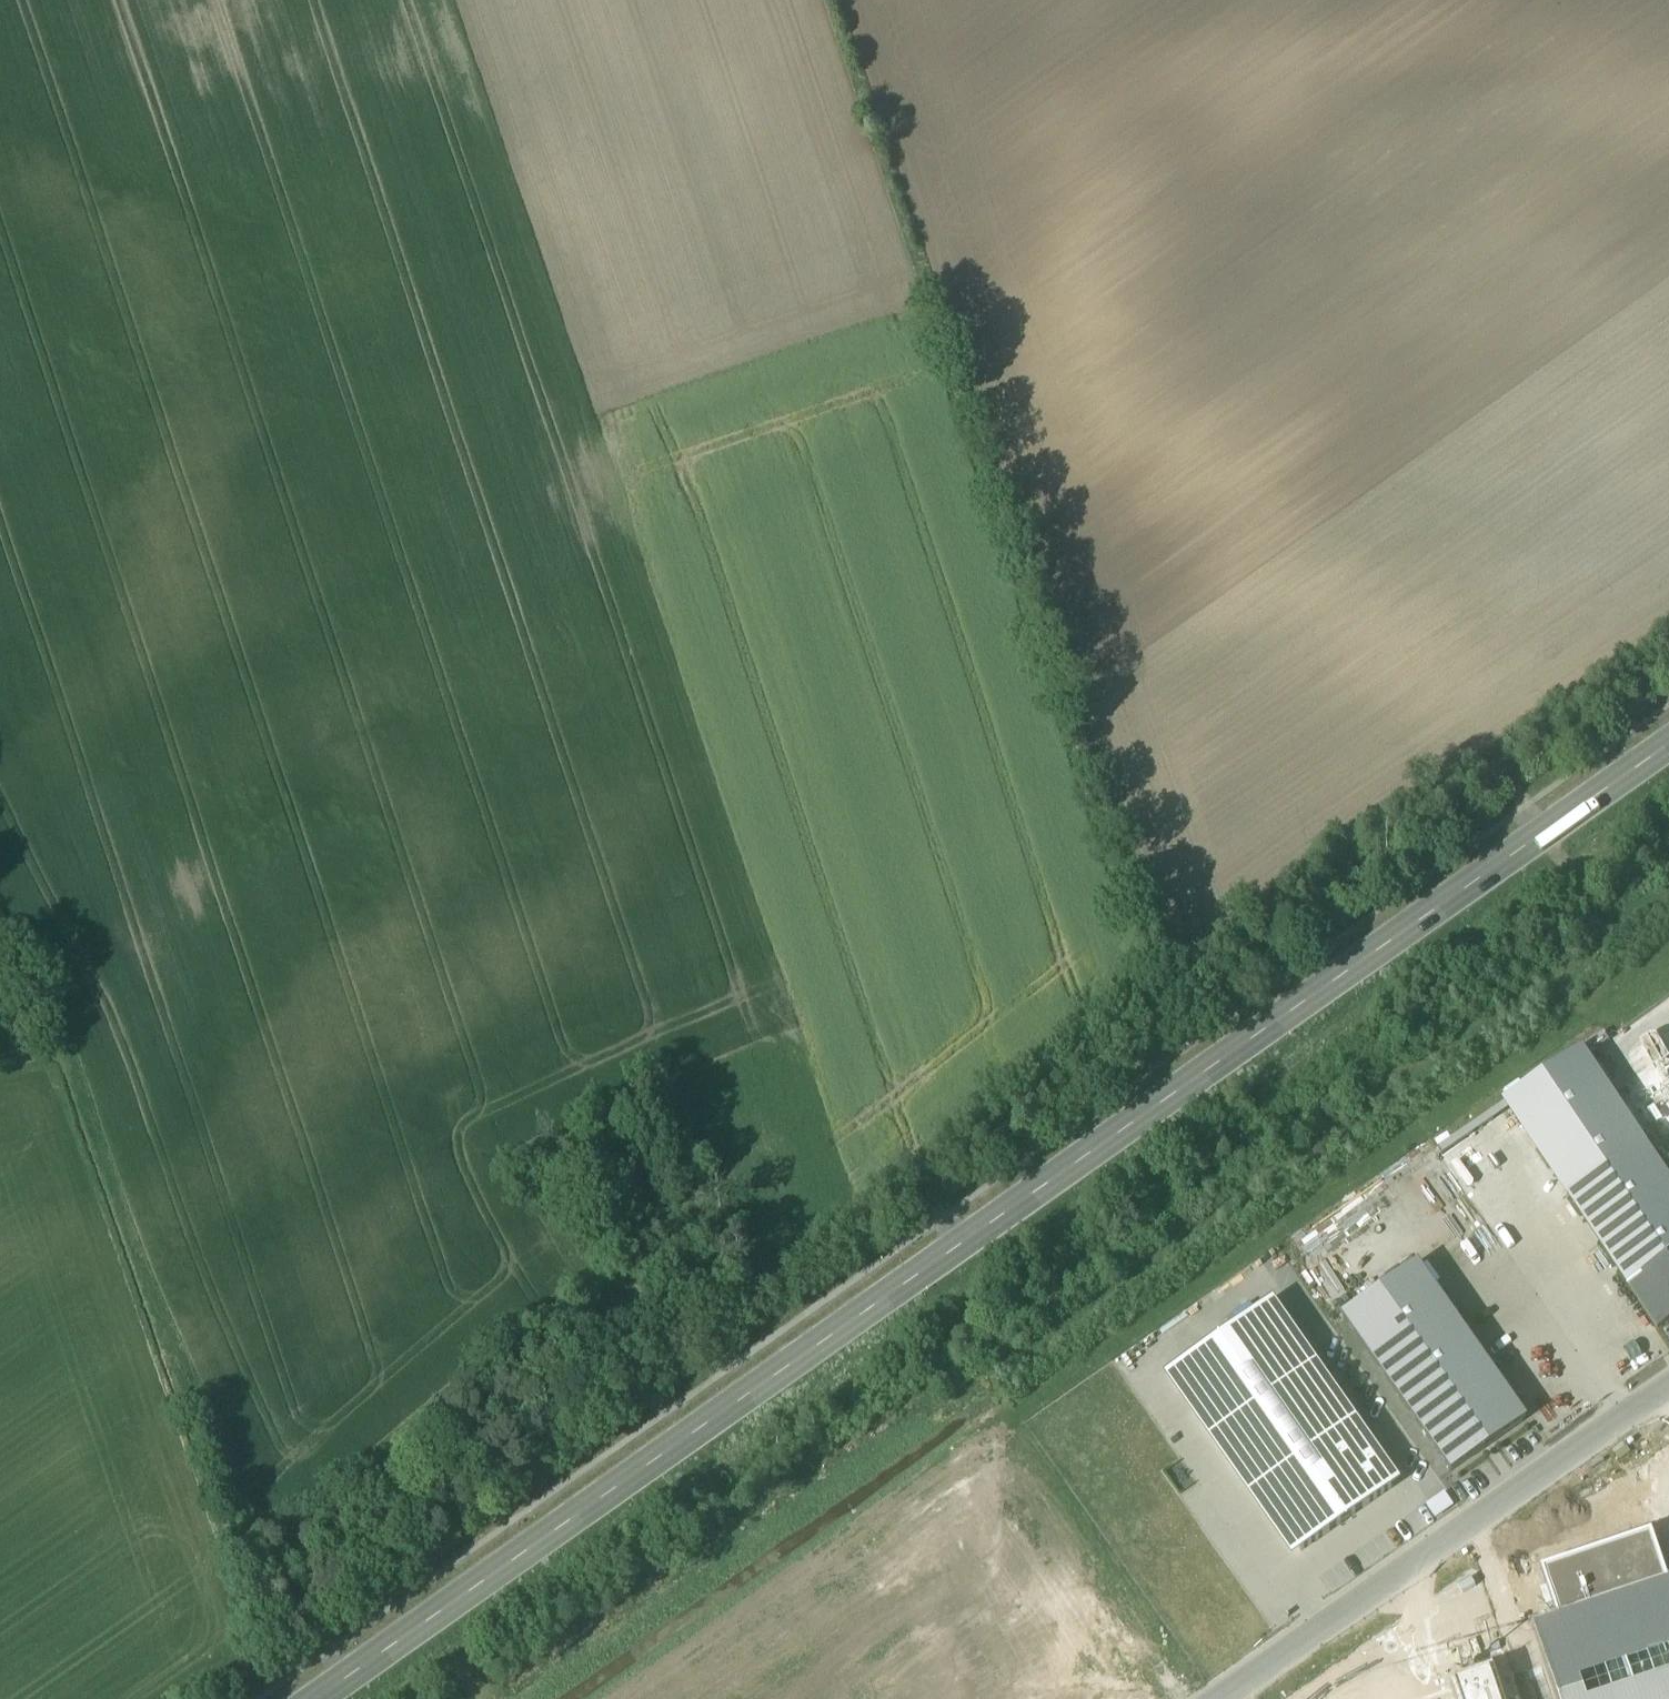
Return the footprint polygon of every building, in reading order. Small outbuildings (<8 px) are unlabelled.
[(1656,1332),(1668,1324),(1668,1181),(1581,1053),(1501,1107),(1656,1332)] [(1451,1169),(1514,1127),(1499,1106),(1461,1132),(1455,1123),(1431,1140),(1451,1169)] [(1343,1317),(1454,1470),(1525,1419),(1413,1266),(1343,1317)] [(1165,1375),(1295,1562),(1407,1484),(1277,1297),(1165,1375)]
